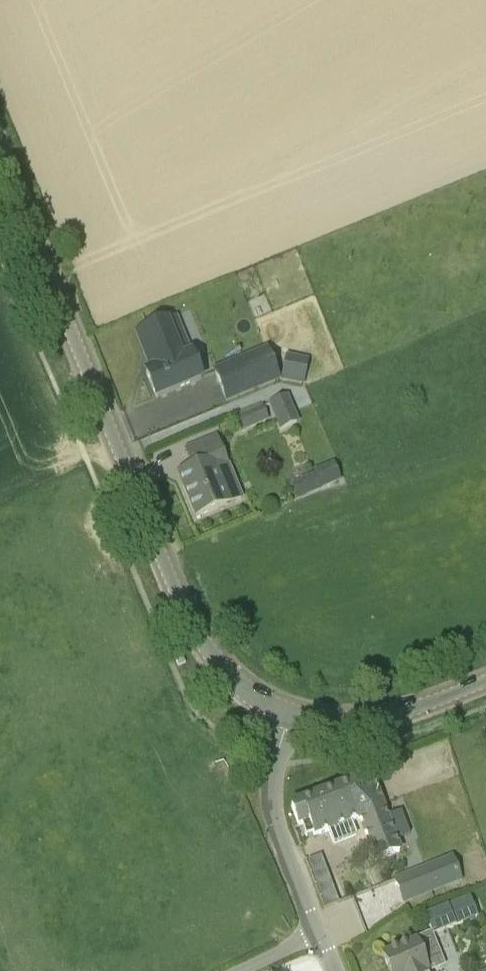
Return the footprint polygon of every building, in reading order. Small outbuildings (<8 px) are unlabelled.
[(191,353),(182,357),(167,322),(137,335),(151,370),(144,373),(155,399),(201,380),(191,353)] [(231,400),(279,380),(268,354),(220,374),(231,400)] [(281,381),(304,386),(309,359),(286,355),(281,381)] [(280,432),(299,424),(288,397),(269,405),(280,432)] [(245,429),(267,420),(262,408),(240,418),(245,429)] [(196,518),(229,504),(241,499),(217,439),(186,451),(193,468),(178,474),(196,518)] [(341,483),(333,463),(313,472),(315,475),(292,484),(298,500),(306,497),(341,483)] [(376,861),(399,853),(382,806),(371,778),(291,807),(299,827),(309,823),(314,836),(328,831),(334,846),(360,836),(354,821),(360,819),(376,861)] [(357,872),(358,858),(343,856),(341,870),(357,872)] [(423,870),(432,894),(461,883),(459,880),(451,859),(450,860),(423,870)] [(405,904),(432,894),(423,870),(396,881),(405,904)] [(463,924),(455,903),(424,916),(433,937),(463,924)] [(444,966),(431,934),(382,954),(389,970),(431,970),(444,966)]
